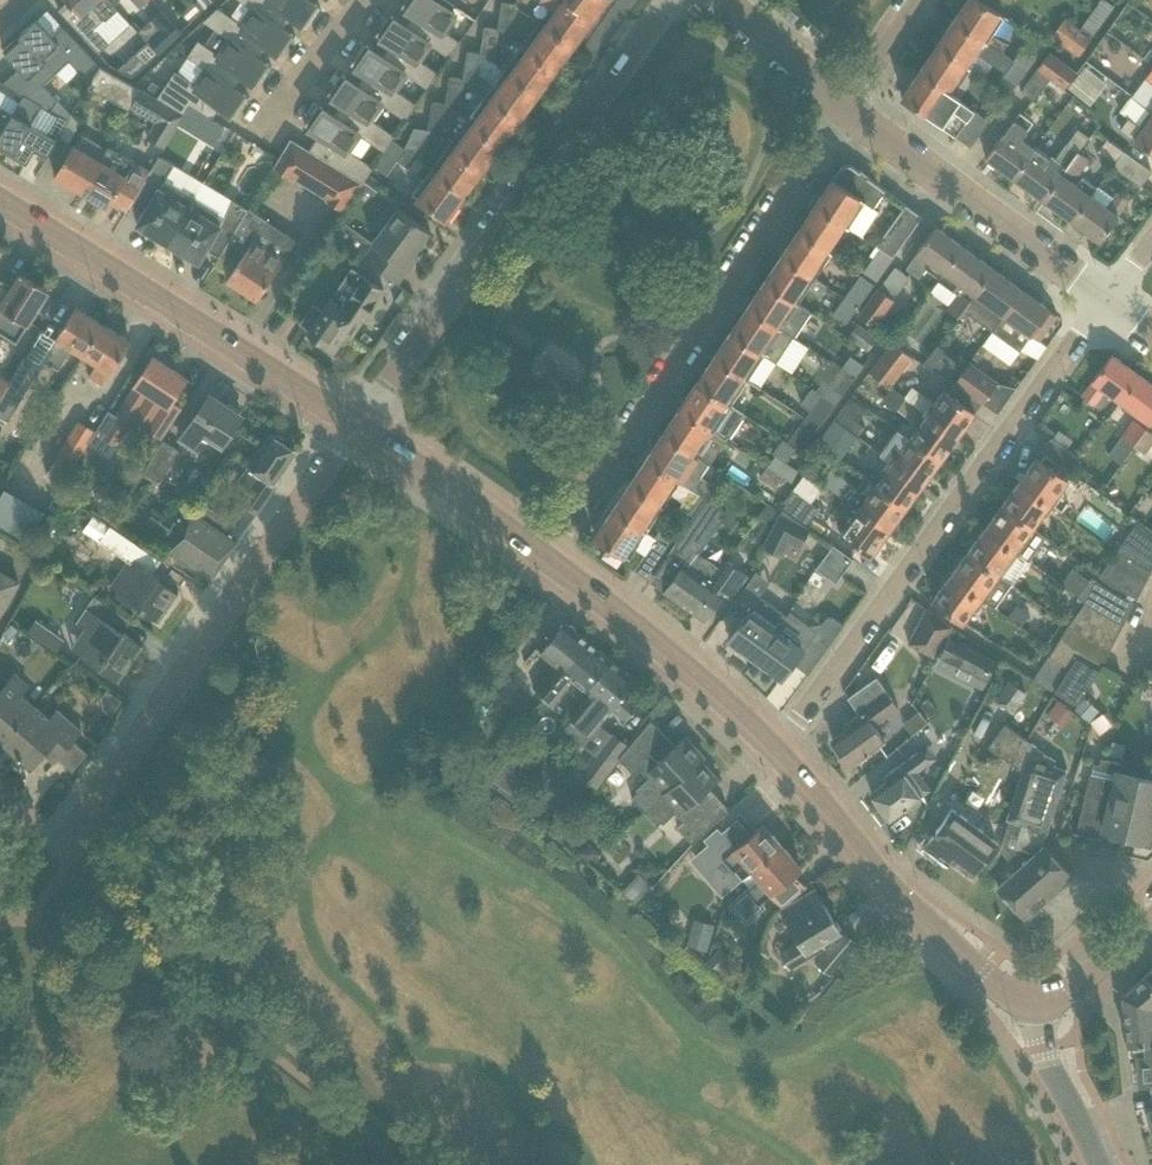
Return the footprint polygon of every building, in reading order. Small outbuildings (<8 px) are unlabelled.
[(58,9),(72,23),(99,52),(109,44),(95,28),(117,8),(113,4),(110,0),(67,0),(67,1),(58,9)] [(195,2),(203,10),(214,1),(213,0),(198,0),(195,2)] [(312,0),(241,0),(249,6),(283,27),(291,15),(302,22),(307,14),(312,17),(320,6),(312,0)] [(453,5),(454,4),(448,0),(411,0),(406,7),(414,13),(406,25),(433,44),(449,55),(459,40),(443,28),(454,12),(450,9),(453,5)] [(565,0),(515,0),(515,1),(517,3),(541,20),(573,44),(591,19),(565,0)] [(591,19),(605,0),(565,0),(591,19)] [(990,7),(980,0),(966,0),(953,20),(987,42),(1002,52),(1007,44),(992,34),(1004,16),(990,7)] [(1093,11),(1104,20),(1115,6),(1107,0),(1101,0),(1093,11)] [(514,38),(517,3),(515,1),(502,2),(498,28),(500,29),(514,38)] [(190,21),(202,11),(194,2),(182,12),(190,21)] [(295,35),(283,27),(249,6),(239,21),(217,6),(202,20),(226,36),(258,56),(266,44),(277,52),(283,43),(287,46),(295,35)] [(162,30),(149,42),(158,52),(181,32),(180,31),(162,11),(152,19),(162,30)] [(1096,31),(1104,20),(1093,11),(1084,23),(1096,31)] [(423,60),(433,44),(406,25),(389,13),(381,24),(386,27),(380,36),(391,43),(383,55),(408,74),(427,87),(439,71),(423,60)] [(97,62),(64,26),(53,36),(37,18),(19,35),(21,37),(23,36),(56,72),(69,60),(83,75),(97,62)] [(1092,37),(1080,29),(1064,18),(1052,36),(1079,55),(1092,37)] [(555,68),(573,44),(541,20),(523,45),(555,68)] [(970,68),(987,42),(953,20),(946,30),(950,33),(941,47),(937,44),(936,45),(970,68)] [(495,63),(500,29),(498,28),(484,25),(480,52),(482,53),(495,63)] [(43,83),(56,72),(23,36),(21,37),(19,40),(16,38),(3,50),(19,67),(3,82),(2,83),(23,95),(50,111),(58,99),(43,83)] [(271,65),(258,56),(226,36),(215,51),(197,39),(192,47),(186,55),(203,66),(235,86),(243,75),(253,82),(259,73),(264,76),(271,65)] [(1028,70),(1047,43),(1045,41),(1037,36),(1028,47),(1025,45),(1014,60),(1028,70)] [(181,40),(174,46),(186,55),(192,47),(181,40)] [(149,42),(119,69),(132,76),(158,52),(149,42)] [(398,89),(408,74),(383,55),(364,42),(357,54),(361,57),(355,66),(366,73),(358,84),(385,104),(406,119),(417,102),(398,89)] [(537,93),(555,68),(523,45),(504,69),(537,93)] [(970,68),(936,45),(936,46),(940,49),(930,63),(926,60),(920,70),(953,93),(970,68)] [(1079,69),(1051,49),(1038,67),(1050,77),(1065,87),(1079,69)] [(518,118),(537,93),(504,69),(494,83),(480,73),(482,53),(480,52),(480,53),(468,51),(463,78),(465,79),(478,89),(486,94),(518,118)] [(1016,85),(1028,70),(1014,60),(1003,75),(1016,85)] [(141,89),(100,65),(88,85),(130,109),(131,107),(141,89)] [(249,96),(235,86),(203,66),(193,81),(175,69),(163,87),(156,97),(183,112),(189,103),(202,111),(212,117),(220,105),(230,112),(236,104),(241,107),(249,96)] [(1090,104),(1108,83),(1086,66),(1069,87),(1090,104)] [(952,94),(953,93),(920,70),(902,96),(941,123),(940,124),(955,135),(974,109),(952,94)] [(1134,96),(1151,110),(1151,70),(1134,96)] [(374,119),(385,104),(358,84),(341,73),(333,84),(338,87),(332,96),(343,103),(334,115),(362,135),(385,151),(395,134),(374,119)] [(459,113),(465,79),(463,78),(450,76),(446,103),(448,105),(459,113)] [(152,79),(145,90),(156,97),(163,87),(152,79)] [(77,81),(71,87),(78,95),(87,88),(81,81),(77,81)] [(164,147),(183,113),(156,97),(145,90),(141,89),(131,107),(157,121),(148,137),(164,147)] [(500,142),(518,118),(486,94),(468,119),(500,142)] [(1134,96),(1132,94),(1120,111),(1128,118),(1121,128),(1136,139),(1134,141),(1151,153),(1151,110),(1134,96)] [(58,115),(50,111),(23,95),(13,113),(3,131),(2,131),(0,135),(0,143),(6,147),(3,151),(26,164),(35,150),(47,157),(57,139),(47,133),(58,115)] [(443,138),(448,105),(446,103),(432,101),(428,128),(432,130),(443,138)] [(184,112),(177,123),(191,131),(202,111),(189,103),(183,112),(184,112)] [(351,150),(362,135),(334,115),(318,103),(311,115),(315,118),(309,126),(320,134),(309,149),(364,182),(374,166),(351,150)] [(0,106),(0,129),(2,131),(3,131),(13,113),(0,106)] [(970,146),(983,126),(988,119),(974,109),(955,135),(970,146)] [(1021,112),(1016,119),(1006,133),(1004,132),(985,157),(1013,177),(1029,155),(1035,147),(1022,137),(1033,121),(1021,112)] [(80,120),(71,115),(59,136),(68,141),(80,120)] [(482,167),(500,142),(468,119),(450,144),(482,167)] [(423,161),(432,130),(428,128),(428,129),(415,127),(404,148),(422,161),(423,161)] [(82,191),(100,160),(107,148),(82,133),(75,145),(73,144),(55,175),(82,191)] [(364,182),(309,149),(290,137),(279,157),(274,166),(274,167),(291,178),(292,177),(326,198),(326,199),(340,208),(343,210),(344,209),(344,210),(356,193),(364,182)] [(422,161),(404,148),(392,139),(375,165),(387,174),(397,160),(425,178),(414,193),(446,217),(464,192),(432,168),(422,161)] [(1067,165),(1078,151),(1066,142),(1056,157),(1067,165)] [(464,192),(482,167),(450,144),(432,168),(464,192)] [(1049,165),(1053,160),(1035,147),(1029,155),(1013,177),(1043,199),(1061,174),(1049,165)] [(130,203),(150,169),(134,160),(133,163),(107,148),(100,160),(82,191),(94,198),(95,202),(101,206),(105,205),(109,207),(112,201),(127,209),(130,203)] [(1077,177),(1090,159),(1078,151),(1067,165),(1065,168),(1077,177)] [(1151,171),(1133,157),(1124,151),(1113,165),(1141,186),(1151,171)] [(168,242),(194,198),(165,180),(174,164),(159,155),(151,169),(150,169),(130,203),(144,212),(137,224),(168,242)] [(872,207),(885,190),(851,165),(841,165),(815,204),(849,227),(850,225),(863,235),(878,211),(872,207)] [(1096,187),(1084,178),(1078,186),(1073,183),(1061,174),(1043,199),(1072,220),(1088,198),(1096,187)] [(1102,208),(1095,203),(1088,198),(1072,220),(1100,241),(1119,216),(1117,215),(1128,200),(1118,192),(1106,207),(1104,205),(1102,208)] [(224,216),(194,198),(168,242),(199,261),(206,249),(220,257),(222,252),(248,208),(234,200),(224,216)] [(832,252),(849,227),(815,204),(808,214),(812,217),(803,232),(798,229),(798,230),(832,252)] [(892,257),(922,216),(907,206),(891,229),(893,230),(879,248),(892,257)] [(248,208),(222,252),(238,263),(228,278),(257,298),(270,279),(285,258),(259,240),(271,222),(249,207),(248,208)] [(430,230),(411,216),(399,207),(374,241),(376,243),(364,258),(398,283),(409,267),(405,264),(430,230)] [(910,234),(920,240),(931,224),(921,217),(910,234)] [(946,269),(963,246),(935,226),(906,267),(919,277),(926,268),(940,278),(946,269)] [(815,278),(832,252),(798,230),(797,231),(801,233),(792,247),(788,245),(781,255),(815,278)] [(974,293),(993,268),(963,246),(946,269),(940,278),(958,292),(947,307),(958,316),(971,298),(974,293)] [(876,279),(892,257),(879,248),(863,270),(876,279)] [(827,285),(815,278),(781,255),(774,265),(778,268),(769,282),(765,280),(764,280),(798,303),(808,288),(820,296),(827,285)] [(895,293),(908,274),(894,265),(881,283),(895,293)] [(1005,311),(1022,289),(993,268),(974,293),(985,302),(990,305),(993,302),(1005,311)] [(27,325),(49,290),(21,272),(13,286),(1,278),(0,279),(0,331),(17,341),(27,325)] [(858,308),(875,284),(861,274),(844,298),(858,308)] [(346,308),(331,298),(324,309),(314,302),(301,322),(311,329),(308,333),(333,349),(344,333),(351,337),(383,290),(366,278),(346,308)] [(781,328),(798,303),(764,280),(763,281),(768,284),(758,298),(754,296),(747,306),(781,328)] [(893,299),(879,288),(860,314),(875,324),(893,299)] [(1039,340),(1057,315),(1050,310),(1022,289),(1005,311),(992,330),(1008,342),(1008,341),(1019,349),(1030,334),(1031,335),(1032,335),(1039,340)] [(846,324),(858,308),(844,298),(832,314),(846,324)] [(84,354),(103,324),(75,306),(56,337),(57,337),(43,359),(57,367),(71,346),(84,354)] [(793,336),(781,328),(747,306),(740,316),(745,319),(735,333),(731,330),(730,331),(764,354),(764,353),(776,361),(793,336)] [(877,337),(858,323),(848,337),(867,350),(877,337)] [(131,341),(103,324),(84,354),(97,363),(89,375),(103,384),(111,372),(112,372),(131,341)] [(748,379),(764,354),(730,331),(730,332),(734,335),(724,349),(720,346),(714,356),(748,379)] [(891,387),(914,356),(893,340),(870,371),(891,387)] [(963,371),(966,367),(945,351),(932,367),(955,382),(963,371)] [(42,364),(27,354),(5,390),(6,390),(0,400),(0,416),(8,421),(42,364)] [(1124,398),(1140,375),(1111,354),(1093,380),(1094,381),(1083,396),(1094,404),(1105,389),(1107,390),(1109,387),(1124,398)] [(153,355),(140,375),(135,383),(136,384),(125,400),(168,428),(182,407),(173,400),(187,378),(153,355)] [(855,378),(864,365),(850,355),(840,368),(855,378)] [(731,404),(748,379),(714,356),(707,367),(711,370),(701,384),(697,381),(697,382),(731,404)] [(983,403),(997,383),(999,381),(970,361),(966,367),(963,371),(955,382),(977,398),(983,403)] [(843,395),(855,378),(840,368),(829,385),(843,395)] [(1151,419),(1151,384),(1140,375),(1124,398),(1136,407),(1134,410),(1150,422),(1151,419)] [(743,413),(731,404),(697,382),(696,383),(700,386),(691,400),(686,397),(680,407),(714,430),(726,437),(741,415),(743,413)] [(970,409),(977,398),(955,382),(948,393),(943,389),(933,403),(930,401),(923,411),(958,436),(975,412),(970,409)] [(904,398),(891,388),(882,401),(896,410),(898,408),(908,416),(918,423),(909,437),(940,460),(958,436),(923,411),(904,398)] [(210,393),(197,413),(182,437),(195,446),(205,432),(223,443),(242,414),(210,393)] [(818,429),(836,404),(823,394),(805,418),(818,429)] [(697,455),(714,430),(680,407),(663,433),(697,455)] [(95,431),(94,430),(87,442),(88,442),(110,457),(117,446),(116,445),(132,419),(119,410),(113,419),(105,414),(95,431)] [(852,417),(846,426),(845,426),(871,445),(881,432),(867,421),(864,425),(852,417)] [(801,451),(818,429),(805,418),(788,442),(801,451)] [(1134,444),(1146,427),(1134,418),(1109,454),(1120,463),(1134,444)] [(69,470),(88,442),(87,442),(94,430),(78,420),(53,460),(69,470)] [(1151,443),(1151,431),(1146,427),(1134,444),(1146,452),(1151,443)] [(940,460),(909,437),(899,429),(882,453),(888,458),(923,483),(940,460)] [(257,513),(280,479),(278,477),(296,450),(285,442),(285,439),(279,435),(276,436),(271,433),(258,453),(249,466),(236,483),(248,491),(241,502),(240,501),(230,515),(225,512),(223,515),(216,525),(238,540),(257,513)] [(688,469),(697,455),(663,433),(662,434),(666,436),(657,450),(653,448),(646,458),(701,494),(706,497),(714,483),(701,475),(700,477),(688,469)] [(1078,456),(1070,451),(1051,437),(1042,450),(1068,470),(1078,456)] [(144,471),(159,481),(179,449),(164,440),(144,471)] [(776,455),(768,465),(789,482),(797,471),(776,455)] [(1067,480),(1056,471),(1036,457),(1019,481),(1054,507),(1062,496),(1058,493),(1067,480)] [(701,494),(646,458),(639,468),(643,471),(634,485),(630,483),(629,483),(663,506),(672,493),(684,501),(681,506),(689,512),(701,494)] [(923,483),(888,458),(880,468),(884,471),(875,484),(906,507),(923,483)] [(789,482),(768,465),(760,476),(781,492),(789,482)] [(906,507),(875,484),(867,478),(861,486),(857,491),(845,481),(837,492),(854,505),(889,530),(906,507)] [(1054,507),(1019,481),(1002,505),(1033,527),(1041,515),(1046,518),(1054,507)] [(646,531),(663,506),(629,483),(628,484),(632,487),(623,501),(619,499),(612,509),(646,531)] [(4,488),(0,495),(0,524),(27,540),(44,511),(4,488)] [(818,508),(793,489),(781,505),(806,524),(818,508)] [(110,518),(116,509),(96,497),(91,506),(110,518)] [(889,530),(854,505),(846,516),(849,519),(840,531),(872,554),(889,530)] [(1024,539),(1033,527),(1002,505),(985,528),(1020,554),(1028,542),(1024,539)] [(810,528),(783,508),(763,546),(782,556),(790,542),(800,547),(810,528)] [(629,557),(646,531),(612,509),(605,519),(609,522),(600,536),(596,533),(595,535),(629,557)] [(211,579),(238,540),(194,510),(179,533),(173,542),(167,549),(211,579)] [(151,514),(145,522),(165,536),(170,528),(151,514)] [(697,514),(680,538),(700,552),(717,529),(697,514)] [(111,524),(108,528),(100,540),(132,562),(143,546),(111,524)] [(665,526),(656,538),(668,546),(677,534),(665,526)] [(1151,568),(1151,539),(1134,526),(1116,552),(1125,559),(1150,572),(1151,568)] [(1020,554),(985,528),(968,552),(998,574),(1007,562),(1011,565),(1020,554)] [(646,577),(668,546),(656,538),(635,568),(646,577)] [(833,544),(817,567),(837,581),(853,558),(846,553),(835,545),(833,544)] [(731,597),(748,574),(734,565),(740,557),(734,552),(712,582),(683,562),(663,590),(705,620),(725,593),(731,597)] [(1011,583),(998,574),(968,552),(951,575),(985,601),(994,607),(1011,583)] [(1137,598),(1150,572),(1125,559),(1116,552),(1098,576),(1111,585),(1137,598)] [(137,607),(139,608),(159,621),(178,593),(158,579),(160,576),(141,564),(122,592),(125,594),(123,597),(134,604),(136,602),(139,604),(137,607)] [(18,581),(0,571),(0,613),(18,581)] [(985,601),(951,575),(933,599),(964,622),(973,609),(977,612),(985,601)] [(1091,577),(1087,583),(1077,576),(1069,589),(1078,595),(1077,597),(1087,605),(1088,603),(1098,610),(1123,624),(1134,603),(1106,588),(1091,577)] [(131,620),(112,607),(94,595),(76,621),(85,627),(72,645),(101,664),(99,667),(119,680),(143,645),(123,632),(131,620)] [(759,595),(743,618),(729,637),(756,657),(776,629),(786,615),(759,595)] [(1021,627),(1031,613),(1017,603),(1007,616),(1021,627)] [(1110,650),(1123,624),(1098,610),(1088,603),(1087,605),(1072,626),(1071,627),(1084,637),(1110,650)] [(952,626),(927,608),(909,643),(936,657),(952,626)] [(826,618),(817,630),(830,640),(831,641),(844,624),(843,623),(834,616),(826,618)] [(36,619),(29,629),(48,642),(55,632),(36,619)] [(543,695),(587,640),(564,621),(540,651),(554,662),(534,687),(543,695)] [(1071,627),(1072,626),(1069,624),(1052,650),(1072,665),(1078,657),(1079,657),(1100,668),(1110,650),(1084,637),(1071,627)] [(790,639),(782,633),(776,629),(756,657),(783,676),(803,649),(802,648),(812,635),(800,626),(790,639)] [(586,688),(610,659),(587,640),(543,695),(530,711),(540,719),(553,704),(573,678),(586,688)] [(947,671),(984,690),(998,662),(961,643),(947,671)] [(1055,693),(1072,665),(1052,650),(1034,680),(1055,693)] [(1072,665),(1055,693),(1076,706),(1100,668),(1079,657),(1078,657),(1072,665)] [(610,736),(597,726),(612,707),(626,719),(641,701),(626,690),(635,679),(610,659),(586,688),(591,692),(570,718),(589,733),(582,742),(596,754),(580,775),(595,787),(627,745),(612,733),(610,736)] [(480,699),(473,708),(474,709),(489,720),(517,682),(508,675),(501,670),(480,699)] [(3,741),(34,705),(21,693),(28,685),(16,674),(0,692),(0,738),(3,741)] [(897,706),(888,693),(877,676),(848,696),(860,714),(846,723),(849,727),(832,739),(851,765),(885,740),(873,724),(897,706)] [(1013,712),(1028,692),(1010,679),(995,699),(1013,712)] [(1057,700),(1050,710),(1066,721),(1072,712),(1057,700)] [(34,705),(3,741),(30,765),(43,749),(54,759),(59,754),(80,729),(62,714),(57,710),(49,719),(34,705)] [(917,710),(903,721),(911,732),(926,721),(917,710)] [(700,759),(701,759),(704,756),(685,736),(671,749),(664,741),(668,738),(651,720),(619,758),(634,774),(643,766),(653,777),(632,797),(644,811),(700,759)] [(1022,747),(1028,740),(1005,723),(988,745),(1015,766),(1027,750),(1022,747)] [(1055,761),(1028,740),(1022,747),(1027,750),(1015,766),(1022,771),(1006,818),(1009,820),(1000,849),(1006,856),(1018,848),(1026,846),(1031,854),(1043,845),(1043,844),(1067,770),(1054,765),(1055,761)] [(930,787),(918,771),(926,765),(916,752),(895,767),(876,783),(879,787),(871,793),(880,805),(880,809),(885,815),(888,816),(890,819),(909,805),(910,806),(912,808),(914,807),(920,802),(922,800),(920,799),(919,797),(921,795),(921,794),(930,787)] [(1116,761),(1101,757),(1093,788),(1087,786),(1082,808),(1076,831),(1074,830),(1073,832),(1102,839),(1104,829),(1124,834),(1122,841),(1140,845),(1142,838),(1147,839),(1149,834),(1151,835),(1151,778),(1118,770),(1120,762),(1116,761)] [(718,778),(701,759),(700,759),(644,811),(657,825),(676,808),(686,818),(677,826),(693,843),(728,809),(715,796),(712,799),(705,791),(718,778)] [(954,809),(941,826),(926,844),(932,849),(934,847),(972,875),(997,840),(954,809)] [(752,871),(782,845),(764,823),(740,843),(730,832),(700,857),(721,882),(745,862),(752,871)] [(801,866),(782,845),(752,871),(760,880),(751,888),(748,886),(729,903),(746,923),(766,905),(761,901),(771,892),(782,905),(804,886),(793,873),(801,866)] [(1072,876),(1043,845),(1031,854),(1026,846),(1018,848),(1006,856),(1017,868),(998,886),(1027,917),(1072,876)] [(635,877),(628,885),(641,895),(647,887),(635,877)] [(815,890),(782,910),(791,924),(790,924),(800,941),(781,952),(790,967),(823,946),(820,942),(839,930),(815,890)] [(856,942),(845,933),(837,942),(835,941),(817,962),(830,973),(856,942)] [(1123,994),(1129,1055),(1136,1054),(1136,1051),(1151,1049),(1151,968),(1123,994)] [(1136,1051),(1136,1054),(1139,1084),(1148,1082),(1151,1096),(1151,1049),(1136,1051)]
